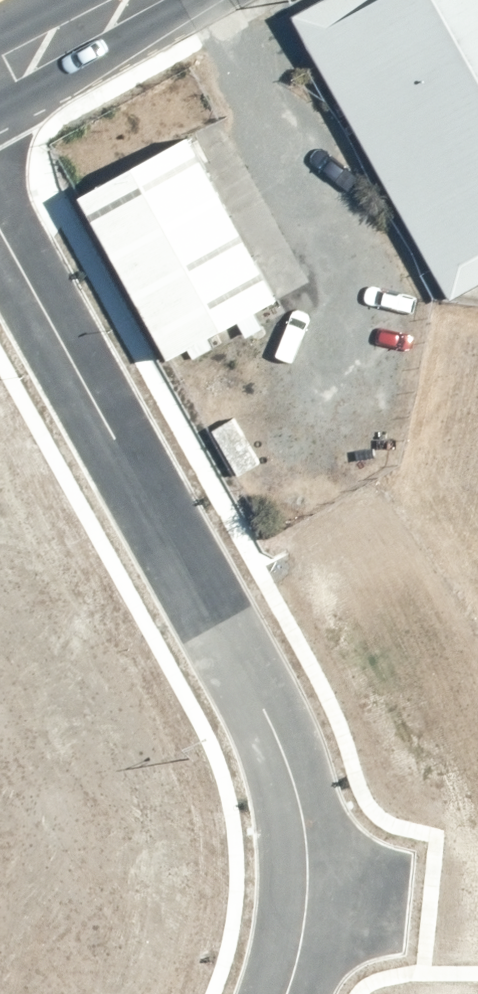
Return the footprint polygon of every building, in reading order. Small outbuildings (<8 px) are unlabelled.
[(300,7),(457,304),(477,293),(477,0),(313,0),(300,7)] [(160,115),(51,173),(144,345),(253,286),(160,115)]
